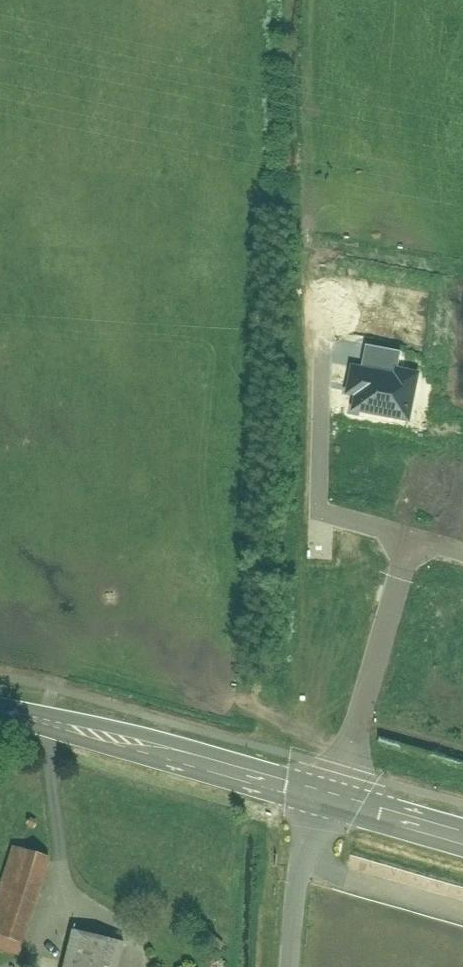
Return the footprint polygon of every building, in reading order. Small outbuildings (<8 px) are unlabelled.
[(367,346),(361,367),(394,376),(396,370),(400,355),(367,346)] [(361,367),(353,366),(345,397),(354,399),(351,410),(408,424),(418,380),(413,372),(396,370),(394,376),(361,367)] [(8,851),(0,878),(0,950),(16,955),(45,862),(8,851)] [(128,952),(74,939),(67,966),(124,966),(128,952)]
